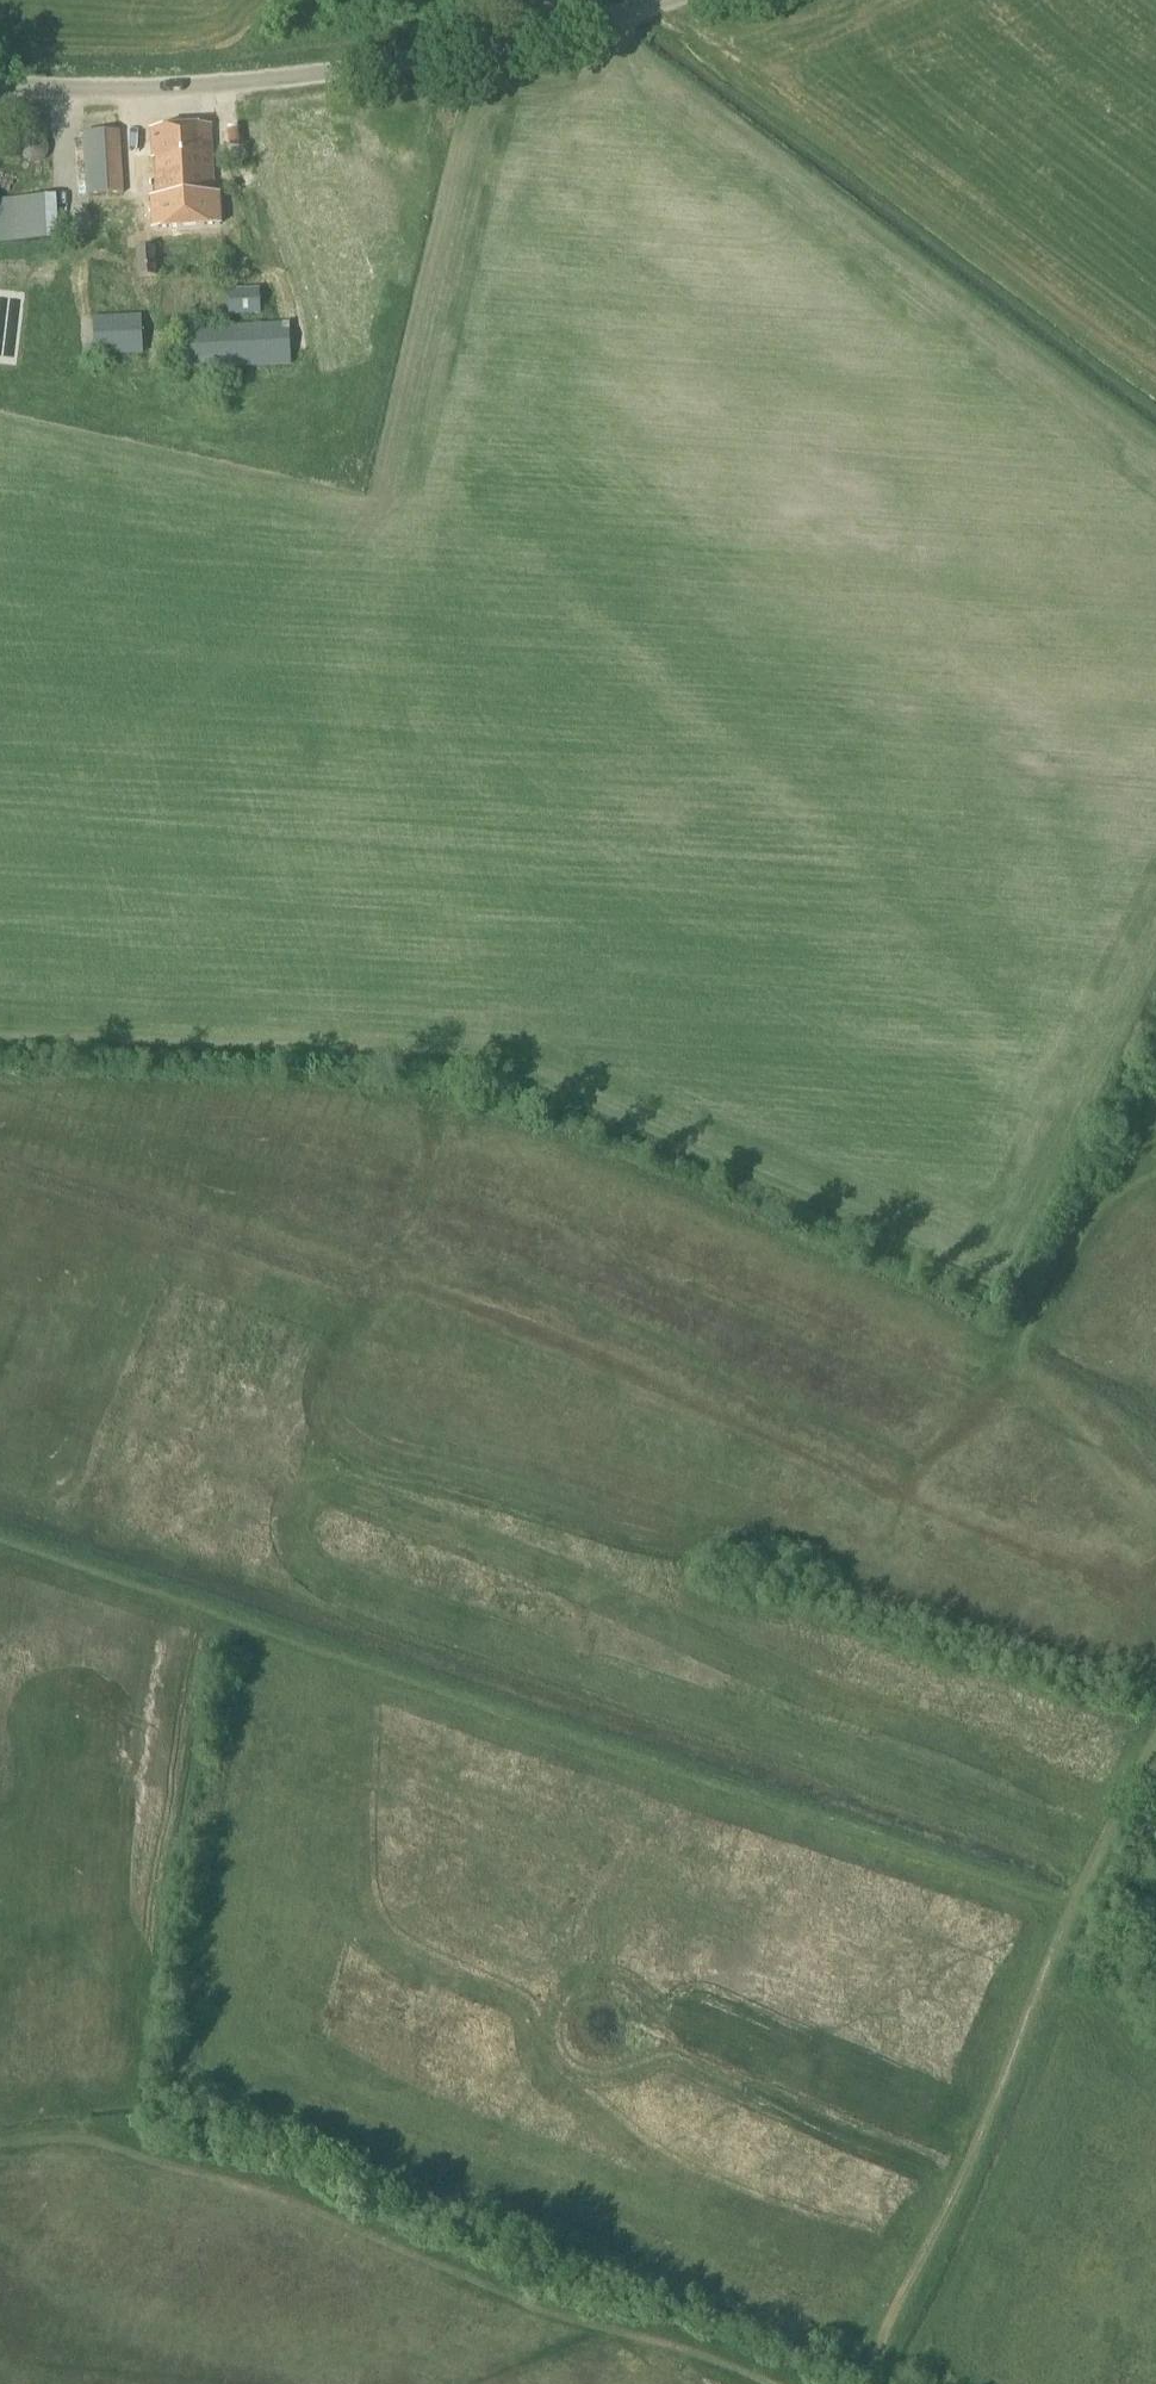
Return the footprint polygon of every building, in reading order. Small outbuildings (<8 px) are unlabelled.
[(152,200),(153,230),(220,226),(219,196),(214,197),(210,127),(151,131),(153,157),(135,158),(136,178),(154,177),(155,200),(152,200)] [(85,134),(88,197),(123,195),(120,132),(85,134)] [(52,140),(31,140),(32,159),(53,159),(52,140)] [(20,245),(28,244),(54,243),(53,200),(0,202),(0,246),(20,245)] [(137,250),(139,279),(158,278),(156,249),(137,250)] [(230,291),(230,318),(262,317),(262,291),(230,291)] [(293,316),(193,323),(196,369),(297,362),(293,316)] [(93,319),(95,358),(144,356),(142,317),(93,319)]
